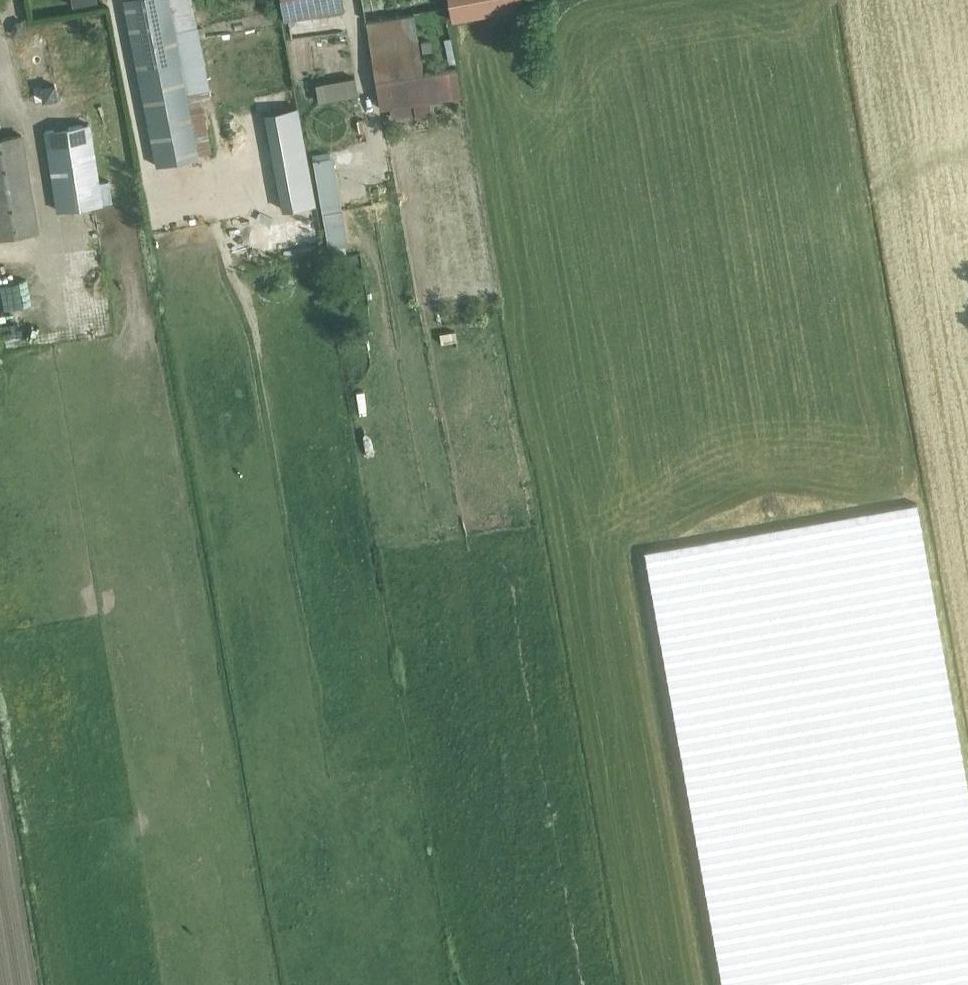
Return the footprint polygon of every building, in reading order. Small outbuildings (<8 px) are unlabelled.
[(154,167),(211,156),(200,98),(210,96),(191,0),(122,0),(154,167)] [(283,18),(340,8),(338,0),(279,0),(283,18)] [(526,5),(525,0),(450,0),(453,19),(526,5)] [(376,90),(377,90),(380,109),(463,96),(458,66),(423,71),(414,15),(365,22),(376,90)] [(15,21),(12,26),(14,34),(25,31),(22,19),(15,21)] [(54,84),(40,86),(43,100),(57,98),(54,84)] [(102,203),(89,123),(43,131),(56,211),(102,203)] [(21,134),(0,137),(0,238),(38,232),(21,134)] [(348,244),(334,152),(314,155),(327,247),(348,244)] [(917,503),(645,552),(722,984),(967,984),(967,789),(917,503)]
